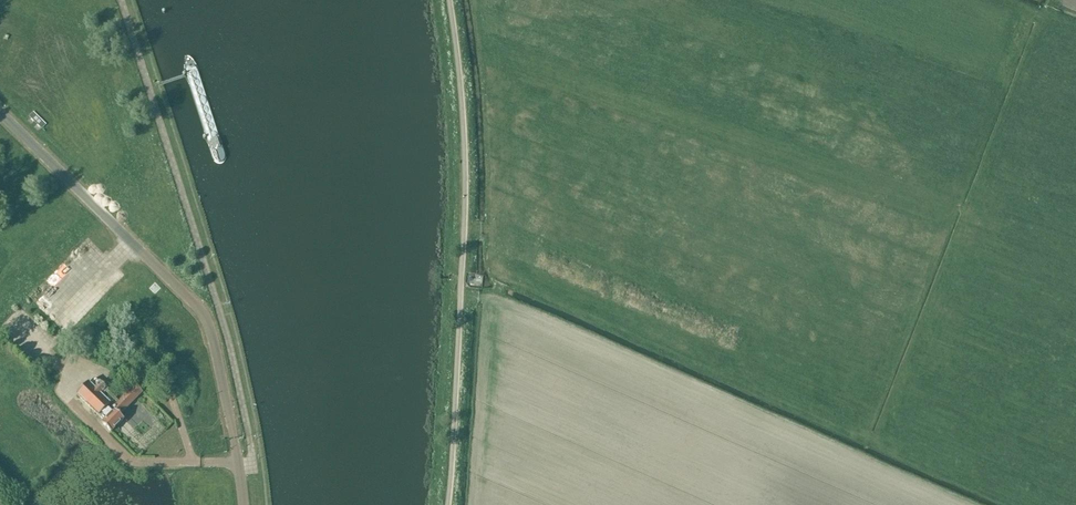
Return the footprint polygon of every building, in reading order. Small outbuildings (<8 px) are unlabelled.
[(46,124),(33,111),(29,116),(41,129),(46,124)] [(78,394),(104,419),(121,402),(109,390),(110,389),(102,382),(101,383),(96,378),(91,384),(90,383),(78,394)] [(136,386),(121,402),(104,419),(105,421),(103,423),(113,432),(125,420),(121,415),(143,393),(136,386)]
